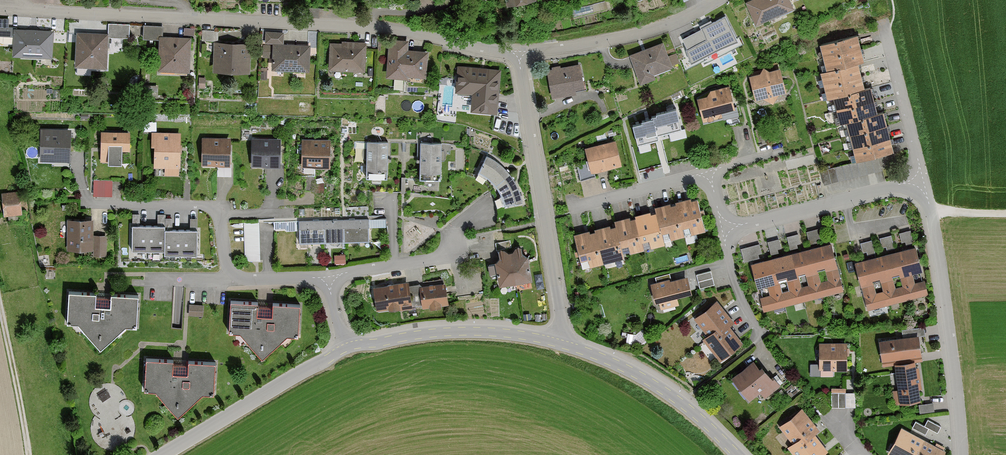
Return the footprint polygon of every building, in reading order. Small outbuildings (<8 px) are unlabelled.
[(786,0),(753,0),(744,4),(755,26),(790,9),(786,0)] [(574,7),(575,13),(602,9),(601,3),(574,7)] [(736,39),(725,15),(680,37),(692,60),(736,39)] [(12,40),(11,56),(52,57),(53,31),(8,29),(8,21),(0,20),(0,40),(12,40)] [(106,36),(75,35),(74,68),(107,70),(108,39),(128,40),(129,27),(107,26),(106,36)] [(140,39),(157,41),(155,70),(187,72),(190,39),(161,37),(161,28),(141,26),(140,39)] [(263,45),(272,45),(270,69),(306,72),(308,47),(281,45),(282,33),(264,31),(263,45)] [(864,91),(857,64),(862,62),(855,37),(819,46),(826,73),(820,74),(827,101),(832,100),(839,126),(845,124),(855,162),(893,153),(883,114),(876,116),(870,90),(864,91)] [(407,43),(387,41),(384,78),(407,80),(407,78),(423,79),(425,54),(406,52),(407,43)] [(339,44),(329,44),(328,71),(363,72),(364,43),(339,42),(339,44)] [(248,45),(212,45),(212,73),(248,73),(248,45)] [(662,45),(628,56),(638,84),(654,79),(652,75),(670,69),(662,45)] [(582,90),(577,65),(545,72),(551,100),(575,95),(574,92),(582,90)] [(498,71),(456,69),(455,89),(470,90),(468,112),(495,113),(498,71)] [(785,94),(779,69),(769,72),(762,69),(759,74),(748,77),(755,101),(762,100),(772,105),(778,95),(785,94)] [(726,86),(709,91),(706,97),(696,100),(702,123),(721,117),(720,113),(733,109),(726,86)] [(643,120),(634,123),(638,141),(658,137),(657,132),(681,126),(675,106),(657,111),(657,113),(652,114),(653,116),(642,118),(643,120)] [(763,129),(754,131),(757,143),(766,140),(763,129)] [(70,131),(39,131),(39,162),(69,163),(70,131)] [(129,134),(100,133),(99,164),(121,164),(121,154),(129,154),(129,134)] [(179,135),(149,134),(149,148),(152,149),(152,169),(164,170),(163,177),(178,177),(179,135)] [(230,140),(201,140),(201,167),(229,167),(230,140)] [(280,140),(251,141),(252,168),(280,168),(280,140)] [(614,141),(585,149),(591,173),(620,165),(614,141)] [(330,142),(301,142),(301,169),(330,169),(330,142)] [(386,144),(365,143),(363,177),(384,179),(386,144)] [(440,146),(420,144),(418,179),(438,180),(440,146)] [(499,166),(486,157),(477,173),(487,180),(493,186),(500,197),(504,208),(521,205),(516,191),(509,176),(499,166)] [(878,158),(821,173),(824,186),(881,171),(878,158)] [(110,182),(95,181),(95,193),(110,193),(110,182)] [(18,192),(0,195),(0,199),(3,219),(21,217),(18,192)] [(703,232),(695,198),(653,208),(654,213),(613,223),(614,226),(573,236),(581,270),(623,260),(622,256),(664,246),(663,242),(703,232)] [(368,219),(298,222),(299,245),(369,242),(368,219)] [(92,222),(66,221),(65,252),(92,253),(92,257),(104,258),(105,238),(92,238),(92,222)] [(261,263),(259,224),(243,225),(245,263),(261,263)] [(164,225),(133,225),(133,248),(165,248),(165,252),(196,252),(197,229),(164,229),(164,225)] [(818,231),(806,234),(810,247),(817,246),(815,241),(820,240),(818,231)] [(910,231),(898,233),(901,246),(912,243),(910,231)] [(797,235),(786,238),(790,252),(797,250),(795,246),(800,244),(797,235)] [(890,237),(878,239),(881,251),(892,249),(890,237)] [(779,241),(768,244),(771,258),(778,256),(776,251),(781,250),(779,241)] [(509,242),(497,244),(498,251),(511,249),(509,242)] [(871,242),(859,245),(862,257),(874,254),(871,242)] [(844,293),(831,245),(751,267),(757,290),(766,288),(769,297),(760,300),(764,315),(844,293)] [(759,246),(748,249),(752,263),(758,261),(757,257),(761,255),(759,246)] [(511,249),(498,251),(500,261),(493,262),(494,273),(497,287),(530,282),(526,257),(518,259),(517,248),(511,249)] [(927,296),(923,282),(913,285),(911,276),(920,273),(914,248),(854,264),(867,312),(927,296)] [(493,262),(485,263),(486,274),(494,273),(493,262)] [(710,274),(697,278),(701,291),(714,287),(710,274)] [(669,281),(649,286),(655,304),(658,303),(660,311),(679,306),(677,298),(690,294),(686,278),(670,283),(669,281)] [(406,283),(372,290),(377,312),(387,310),(388,313),(399,311),(399,313),(411,310),(406,283)] [(445,285),(418,290),(422,311),(449,306),(445,285)] [(136,321),(138,296),(110,295),(110,311),(91,310),(92,293),(65,292),(64,313),(69,319),(68,328),(78,328),(98,352),(124,328),(137,328),(136,321)] [(294,332),(299,329),(300,306),(272,305),(272,321),(253,320),(254,303),(227,302),(226,323),(231,329),(231,338),(240,338),(260,362),(283,342),(293,343),(294,332)] [(733,324),(716,302),(693,320),(706,337),(702,340),(719,362),(742,345),(728,328),(733,324)] [(203,306),(190,305),(189,316),(203,317),(203,306)] [(902,338),(878,341),(882,368),(894,366),(897,391),(894,392),(895,404),(920,401),(919,390),(921,389),(918,369),(914,369),(914,364),(921,364),(917,338),(925,337),(924,329),(901,332),(902,338)] [(846,345),(818,344),(818,371),(820,371),(820,376),(833,377),(833,372),(846,372),(846,345)] [(214,393),(216,365),(188,364),(187,380),(169,379),(170,362),(143,361),(142,382),(147,388),(146,397),(155,397),(176,421),(199,401),(203,393),(214,393)] [(760,371),(752,362),(730,380),(749,403),(759,394),(764,400),(790,378),(784,371),(773,381),(762,369),(760,371)] [(856,409),(856,393),(845,393),(845,389),(831,389),(831,409),(856,409)] [(832,409),(821,397),(811,406),(821,418),(832,409)] [(800,410),(779,428),(793,444),(788,448),(793,454),(823,454),(827,452),(813,434),(817,431),(800,410)] [(941,428),(928,421),(924,427),(937,434),(941,428)] [(928,430),(916,423),(912,429),(925,436),(928,430)] [(901,429),(888,454),(945,454),(946,452),(901,429)]
